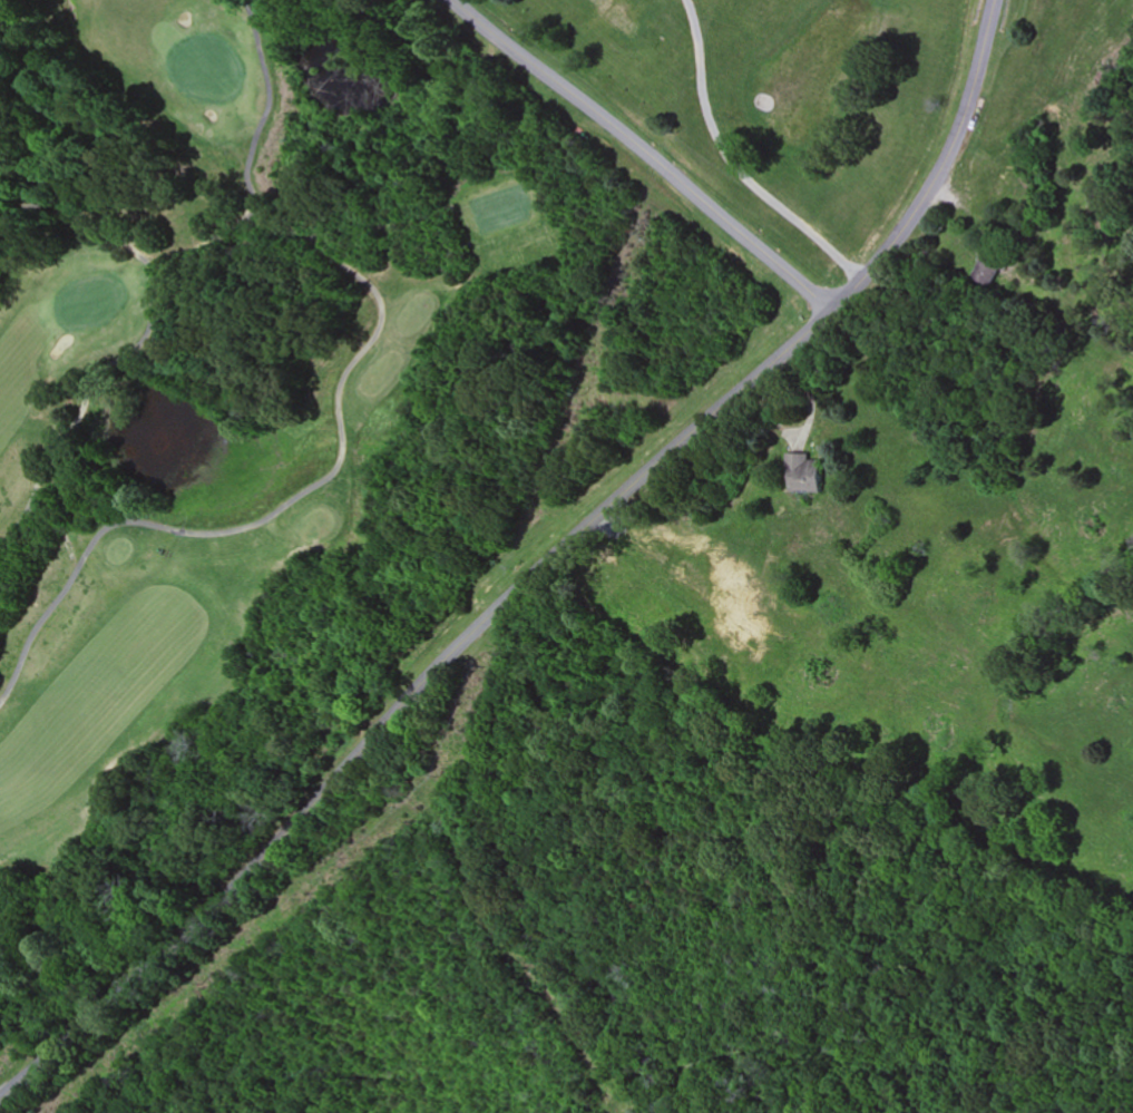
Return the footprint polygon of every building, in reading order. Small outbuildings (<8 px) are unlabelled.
[(971,278),(991,289),(1006,259),(986,249),(971,278)] [(810,455),(788,455),(788,494),(823,494),(823,461),(810,461),(810,455)]
